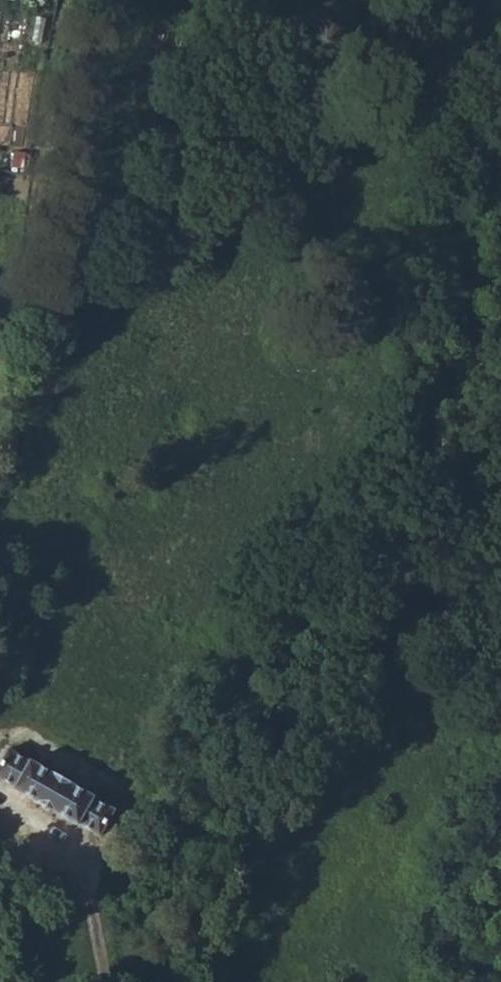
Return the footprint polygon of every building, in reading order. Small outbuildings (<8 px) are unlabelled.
[(0,763),(0,781),(12,788),(11,790),(76,826),(77,825),(98,837),(114,811),(92,799),(94,797),(32,764),(29,764),(7,752),(0,763)]
